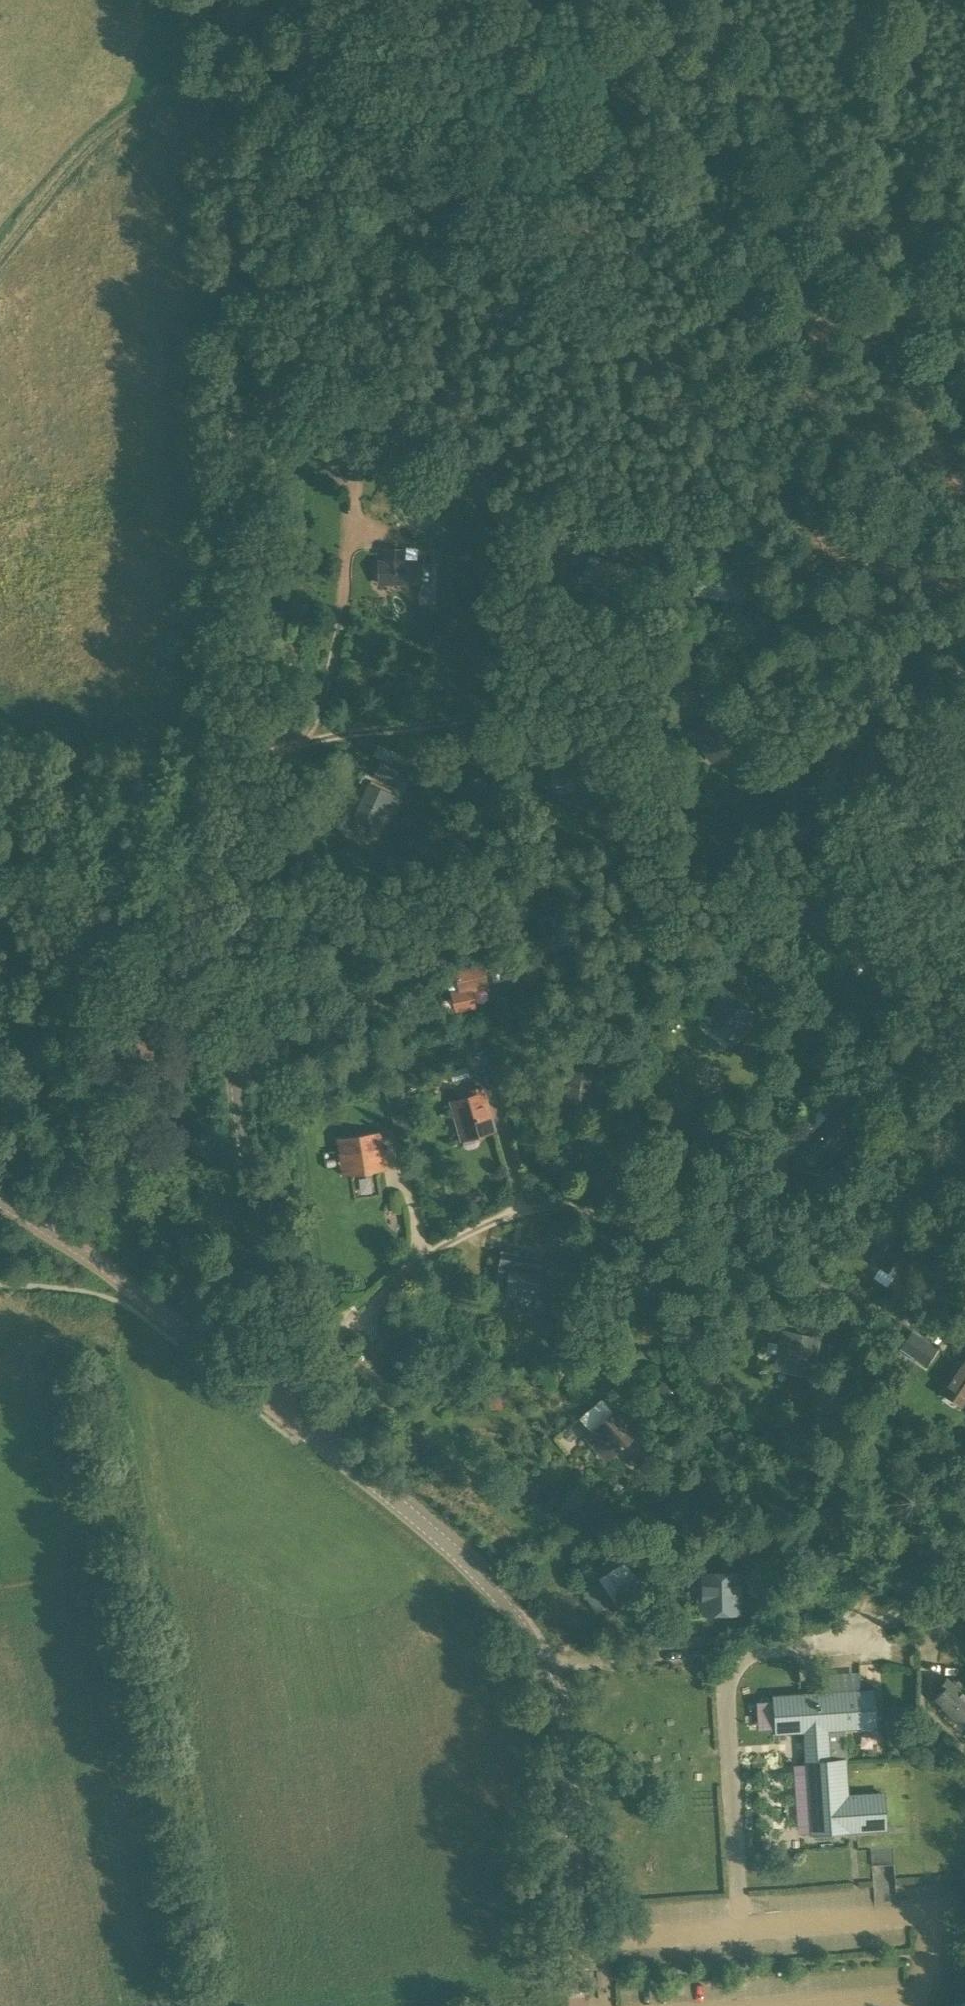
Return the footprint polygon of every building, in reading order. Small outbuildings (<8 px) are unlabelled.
[(379,583),(421,583),(421,562),(401,561),(401,551),(392,551),(392,561),(379,561),(379,583)] [(802,580),(804,592),(813,591),(811,579),(802,580)] [(419,591),(419,603),(431,604),(431,585),(424,584),(423,591),(419,591)] [(723,715),(713,703),(702,712),(707,719),(691,732),(712,759),(737,740),(719,718),(723,715)] [(552,785),(580,781),(575,736),(547,740),(552,785)] [(378,742),(374,754),(393,760),(397,749),(378,742)] [(372,775),(392,785),(399,771),(379,761),(372,775)] [(354,816),(375,826),(385,805),(395,809),(400,798),(369,784),(354,816)] [(526,874),(526,886),(545,886),(544,873),(526,874)] [(797,905),(789,911),(796,921),(804,915),(797,905)] [(460,992),(451,994),(455,1010),(474,1005),(470,989),(487,985),(481,962),(454,969),(460,992)] [(726,993),(704,1017),(733,1043),(754,1020),(726,993)] [(588,1103),(592,1070),(594,1058),(573,1055),(566,1100),(588,1103)] [(401,1059),(390,1062),(394,1077),(405,1074),(401,1059)] [(379,1073),(368,1076),(371,1086),(382,1083),(379,1073)] [(451,1102),(458,1132),(490,1125),(484,1095),(451,1102)] [(812,1135),(831,1153),(852,1131),(834,1113),(841,1106),(831,1097),(818,1110),(827,1119),(812,1135)] [(349,1156),(351,1167),(375,1164),(373,1152),(381,1151),(378,1134),(339,1140),(341,1157),(349,1156)] [(889,1212),(901,1225),(909,1218),(896,1205),(889,1212)] [(546,1240),(558,1242),(561,1221),(549,1219),(546,1240)] [(895,1238),(876,1265),(896,1279),(914,1251),(895,1238)] [(167,1260),(172,1257),(168,1250),(163,1253),(167,1260)] [(505,1293),(536,1298),(540,1273),(542,1260),(518,1256),(519,1253),(511,1251),(510,1258),(500,1256),(496,1278),(507,1280),(505,1293)] [(938,1346),(913,1329),(900,1348),(909,1354),(925,1365),(938,1346)] [(813,1370),(819,1339),(782,1331),(775,1362),(813,1370)] [(944,1384),(964,1398),(964,1353),(944,1384)] [(660,1404),(673,1392),(665,1383),(652,1395),(660,1404)] [(613,1412),(590,1432),(610,1456),(633,1436),(613,1412)] [(727,1430),(714,1435),(720,1448),(732,1443),(727,1430)] [(753,1535),(742,1535),(743,1552),(754,1552),(753,1535)] [(745,1560),(745,1573),(755,1573),(755,1560),(745,1560)] [(586,1583),(601,1605),(608,1616),(618,1609),(596,1576),(586,1583)] [(729,1577),(707,1577),(707,1610),(730,1609),(730,1604),(741,1604),(740,1582),(729,1583),(729,1577)] [(846,1687),(863,1686),(862,1671),(845,1671),(846,1687)] [(955,1681),(953,1679),(929,1706),(940,1716),(942,1712),(956,1725),(964,1716),(964,1717),(964,1695),(963,1693),(964,1691),(964,1690),(955,1681)] [(841,1692),(844,1728),(875,1726),(873,1690),(841,1692)] [(844,1728),(841,1692),(773,1697),(775,1732),(804,1731),(811,1833),(856,1830),(885,1828),(883,1794),(854,1796),(846,1796),(843,1761),(846,1760),(844,1728)] [(857,1850),(870,1849),(909,1846),(904,1767),(852,1770),(854,1796),(883,1794),(885,1828),(856,1830),(857,1850)]
